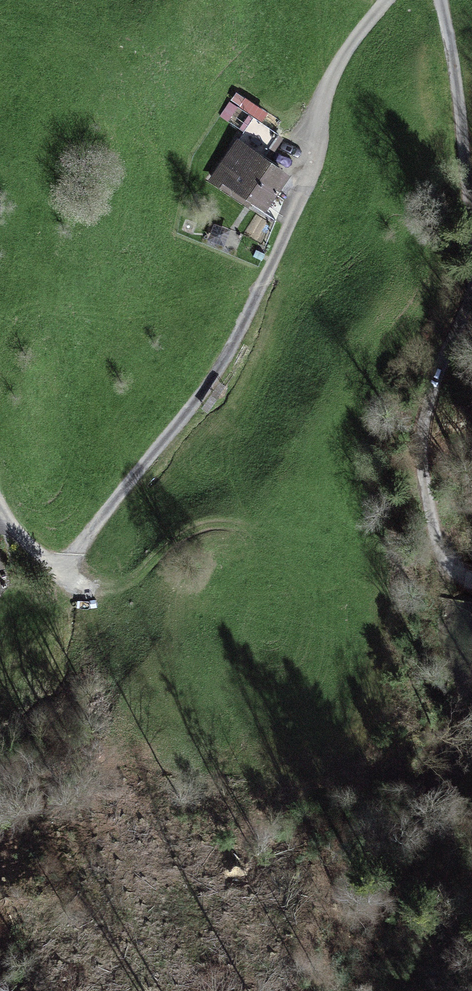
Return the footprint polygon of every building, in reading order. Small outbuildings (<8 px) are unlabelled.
[(241,138),(272,152),(280,137),(249,122),(241,138)] [(285,170),(235,139),(213,174),(263,205),(285,170)]
